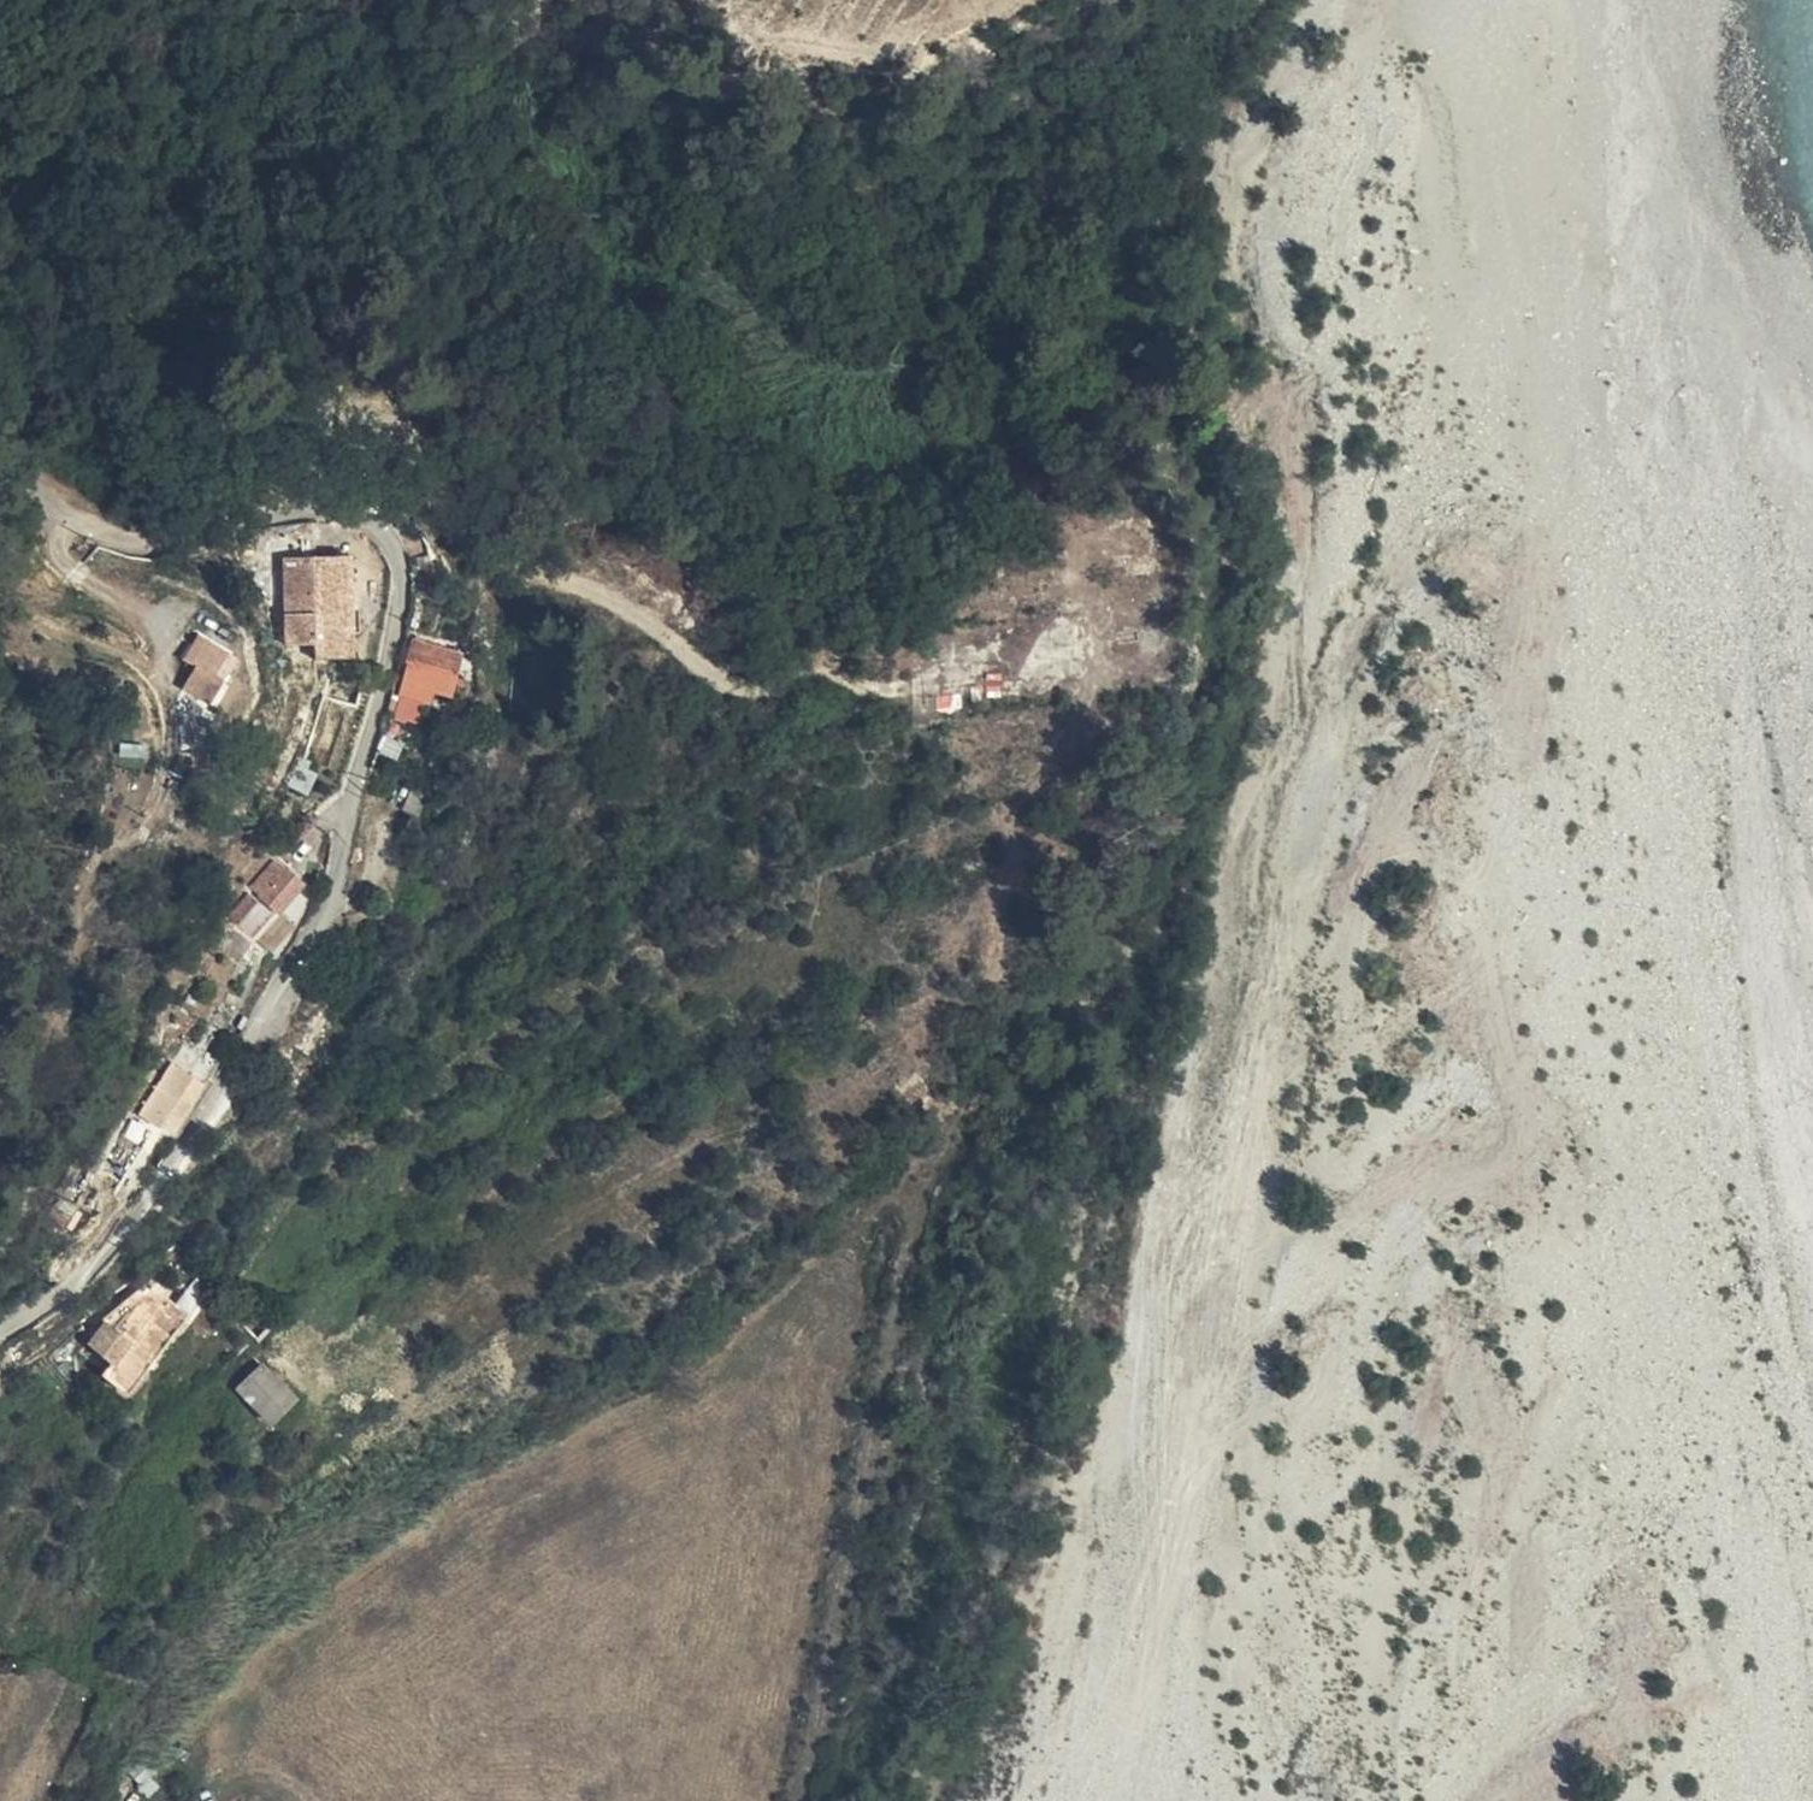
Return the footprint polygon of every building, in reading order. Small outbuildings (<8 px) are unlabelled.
[(365,619),(359,559),(349,560),(355,620),(365,619)] [(293,565),(302,653),(330,650),(332,665),(369,662),(365,619),(355,620),(349,560),(293,565)] [(180,660),(172,672),(197,691),(213,669),(206,664),(220,644),(190,622),(173,646),(185,654),(180,660)] [(206,664),(213,669),(227,649),(220,644),(206,664)] [(428,645),(413,697),(445,706),(448,693),(464,697),(475,658),(428,645)] [(185,654),(173,646),(169,652),(180,660),(185,654)] [(119,742),(119,762),(147,763),(148,743),(119,742)] [(263,950),(274,956),(309,893),(290,881),(281,876),(246,940),(256,946),(263,950)] [(256,967),(265,972),(274,956),(263,950),(256,946),(247,963),(256,967)] [(153,1115),(173,1127),(177,1121),(210,1073),(220,1054),(218,1053),(204,1074),(187,1063),(153,1115)] [(219,1084),(217,1083),(231,1061),(220,1054),(210,1073),(177,1121),(190,1130),(219,1084)] [(89,1210),(78,1203),(67,1218),(80,1226),(89,1210)] [(164,1295),(115,1327),(120,1331),(144,1350),(128,1372),(123,1379),(120,1382),(147,1404),(206,1321),(164,1295)] [(120,1331),(108,1352),(128,1372),(144,1350),(120,1331)] [(264,1362),(235,1393),(274,1428),(295,1404),(268,1379),(275,1371),(264,1362)]
